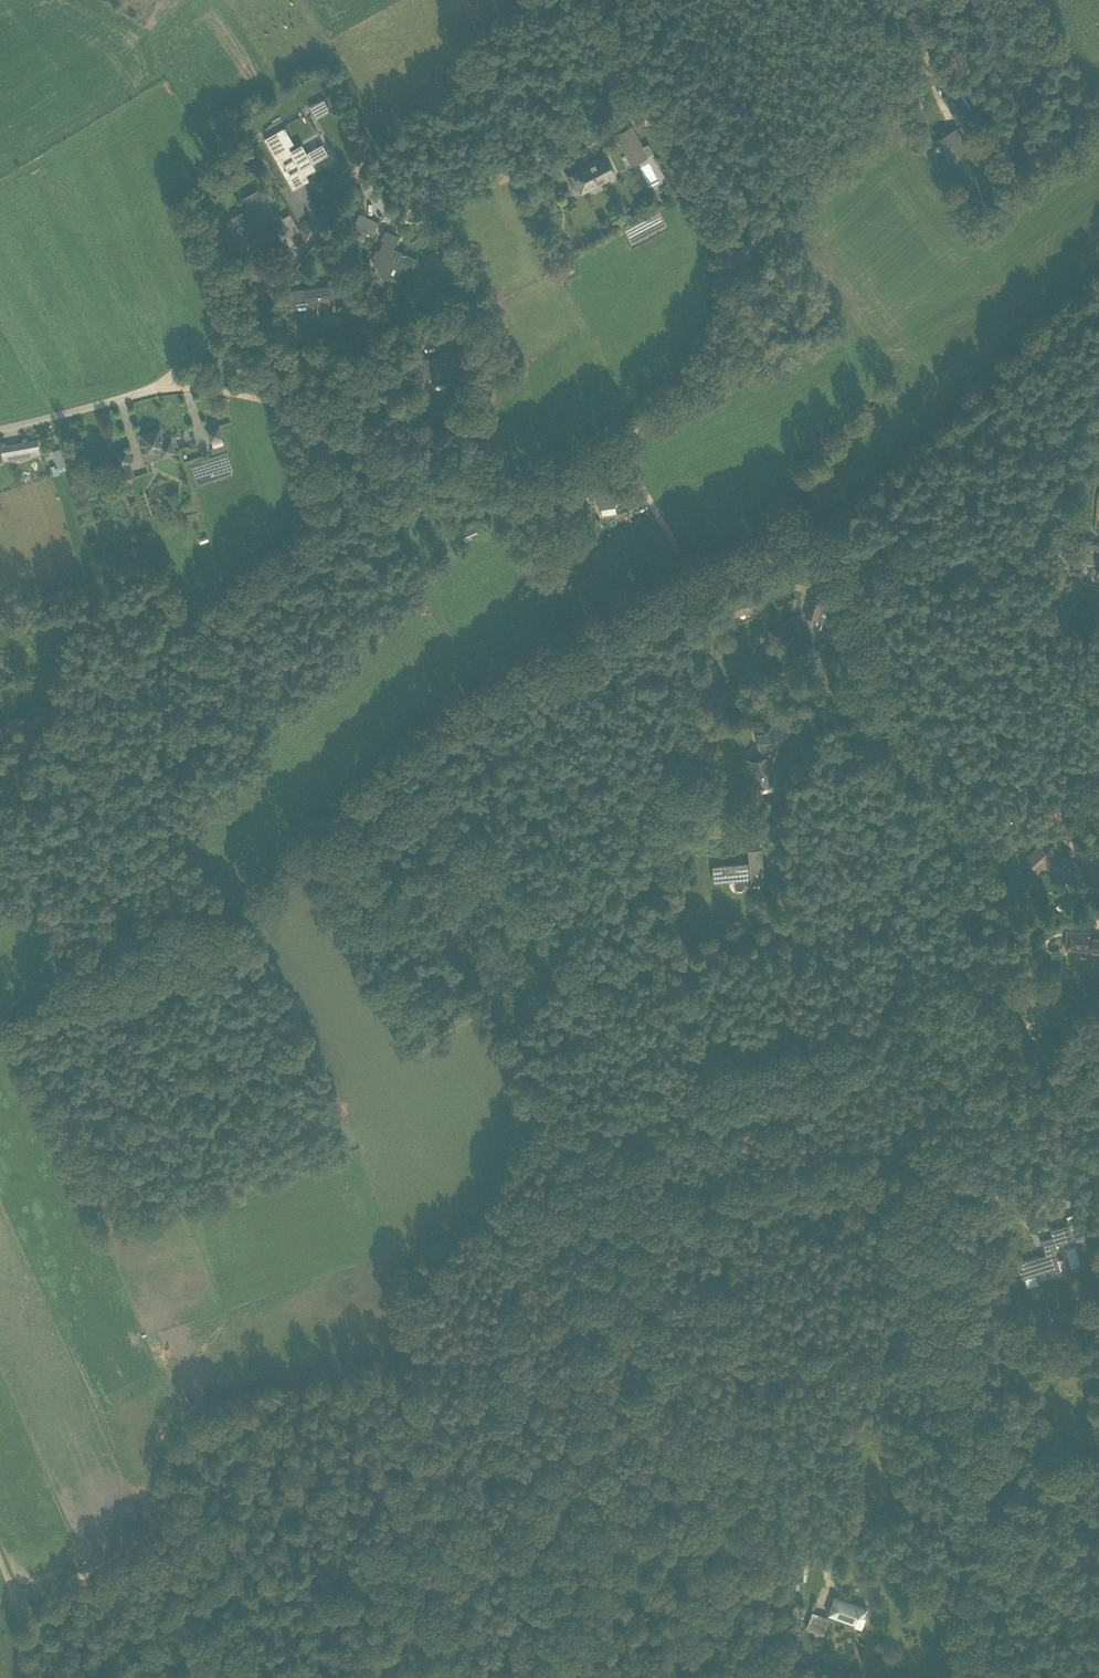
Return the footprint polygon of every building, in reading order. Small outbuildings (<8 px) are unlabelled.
[(944,97),(956,117),(966,110),(955,90),(944,97)] [(308,106),(316,119),(326,114),(319,101),(308,106)] [(617,134),(627,155),(641,147),(642,147),(631,126),(617,134)] [(938,140),(949,160),(968,149),(956,129),(938,140)] [(303,169),(329,154),(323,144),(306,153),(302,145),(292,151),(293,153),(290,154),(277,131),(264,139),(288,180),(299,173),(303,180),(308,177),(303,169)] [(642,147),(641,147),(646,156),(653,153),(648,144),(642,147)] [(568,177),(573,186),(579,183),(583,190),(615,174),(606,157),(568,177)] [(494,166),(491,167),(493,170),(490,171),(494,177),(498,175),(499,176),(512,169),(507,159),(501,162),(500,159),(493,163),(494,166)] [(233,218),(236,223),(242,233),(253,226),(258,223),(260,225),(266,222),(270,230),(285,222),(280,215),(276,218),(267,202),(271,200),(267,192),(262,194),(260,190),(245,198),(251,208),(233,218)] [(354,226),(372,234),(378,222),(360,214),(354,226)] [(285,230),(289,236),(299,230),(295,224),(285,230)] [(409,274),(417,259),(399,251),(398,252),(392,249),(399,236),(386,230),(382,239),(385,240),(380,250),(376,249),(373,256),(376,258),(373,264),(382,268),(380,272),(380,273),(381,273),(381,274),(382,275),(383,276),(384,276),(385,277),(386,277),(387,277),(388,277),(389,277),(390,277),(391,277),(392,277),(393,276),(394,276),(395,275),(396,274),(397,273),(398,272),(398,271),(399,269),(409,274)] [(283,291),(285,308),(298,307),(298,310),(307,309),(306,306),(318,305),(320,324),(336,322),(335,309),(334,296),(339,295),(337,279),(329,280),(330,285),(304,288),(304,289),(295,290),(283,291)] [(245,359),(235,363),(239,371),(251,367),(248,358),(247,358),(246,355),(244,356),(245,359)] [(207,429),(211,440),(222,437),(219,425),(207,429)] [(161,448),(163,455),(175,451),(171,439),(164,442),(160,428),(141,434),(147,452),(161,448)] [(7,457),(7,460),(33,455),(31,440),(1,446),(4,457),(7,457)] [(60,448),(52,451),(56,461),(64,458),(60,448)] [(116,453),(119,465),(131,461),(127,450),(116,453)] [(198,485),(234,475),(228,454),(192,465),(198,485)] [(598,501),(599,508),(616,506),(613,489),(594,492),(593,484),(587,485),(589,498),(595,498),(595,501),(598,501)] [(500,507),(496,501),(490,504),(494,511),(500,507)] [(544,513),(547,523),(548,529),(564,525),(560,509),(544,513)] [(469,529),(462,532),(466,540),(472,537),(472,535),(478,532),(473,522),(466,525),(469,529)] [(294,530),(291,532),(293,534),(300,529),(297,525),(292,528),(294,530)] [(824,543),(817,544),(818,551),(826,550),(824,543)] [(1073,567),(1082,568),(1083,562),(1094,564),(1096,554),(1079,551),(1078,554),(1076,553),(1073,567)] [(806,615),(817,618),(831,622),(836,603),(811,597),(806,615)] [(790,719),(798,734),(812,727),(804,712),(790,719)] [(749,761),(754,786),(773,782),(768,757),(772,757),(771,734),(755,734),(760,759),(749,761)] [(765,808),(766,821),(781,820),(780,806),(765,808)] [(764,823),(764,836),(778,835),(777,822),(764,823)] [(1060,858),(1051,851),(1053,850),(1045,841),(1025,859),(1036,871),(1044,864),(1080,891),(1091,875),(1063,854),(1060,858)] [(736,887),(736,888),(738,888),(739,888),(740,888),(741,888),(742,887),(743,886),(744,885),(744,883),(751,883),(751,882),(763,881),(760,848),(748,849),(749,864),(742,865),(742,863),(712,866),(714,882),(725,881),(734,880),(735,886),(736,887)] [(1098,963),(1098,937),(1093,937),(1093,933),(1066,931),(1064,949),(1097,952),(1096,963),(1098,963)] [(1015,1263),(1020,1279),(1011,1281),(1014,1292),(1027,1288),(1024,1278),(1050,1270),(1051,1275),(1061,1272),(1061,1271),(1053,1245),(1061,1242),(1062,1245),(1074,1241),(1069,1224),(1050,1230),(1052,1237),(1041,1240),(1045,1254),(1015,1263)] [(1020,1349),(1015,1361),(1021,1363),(1027,1351),(1020,1349)] [(866,1618),(864,1617),(867,1608),(835,1596),(828,1615),(854,1625),(853,1627),(861,1629),(866,1618)] [(806,1628),(824,1634),(829,1618),(812,1612),(808,1622),(806,1628)]
